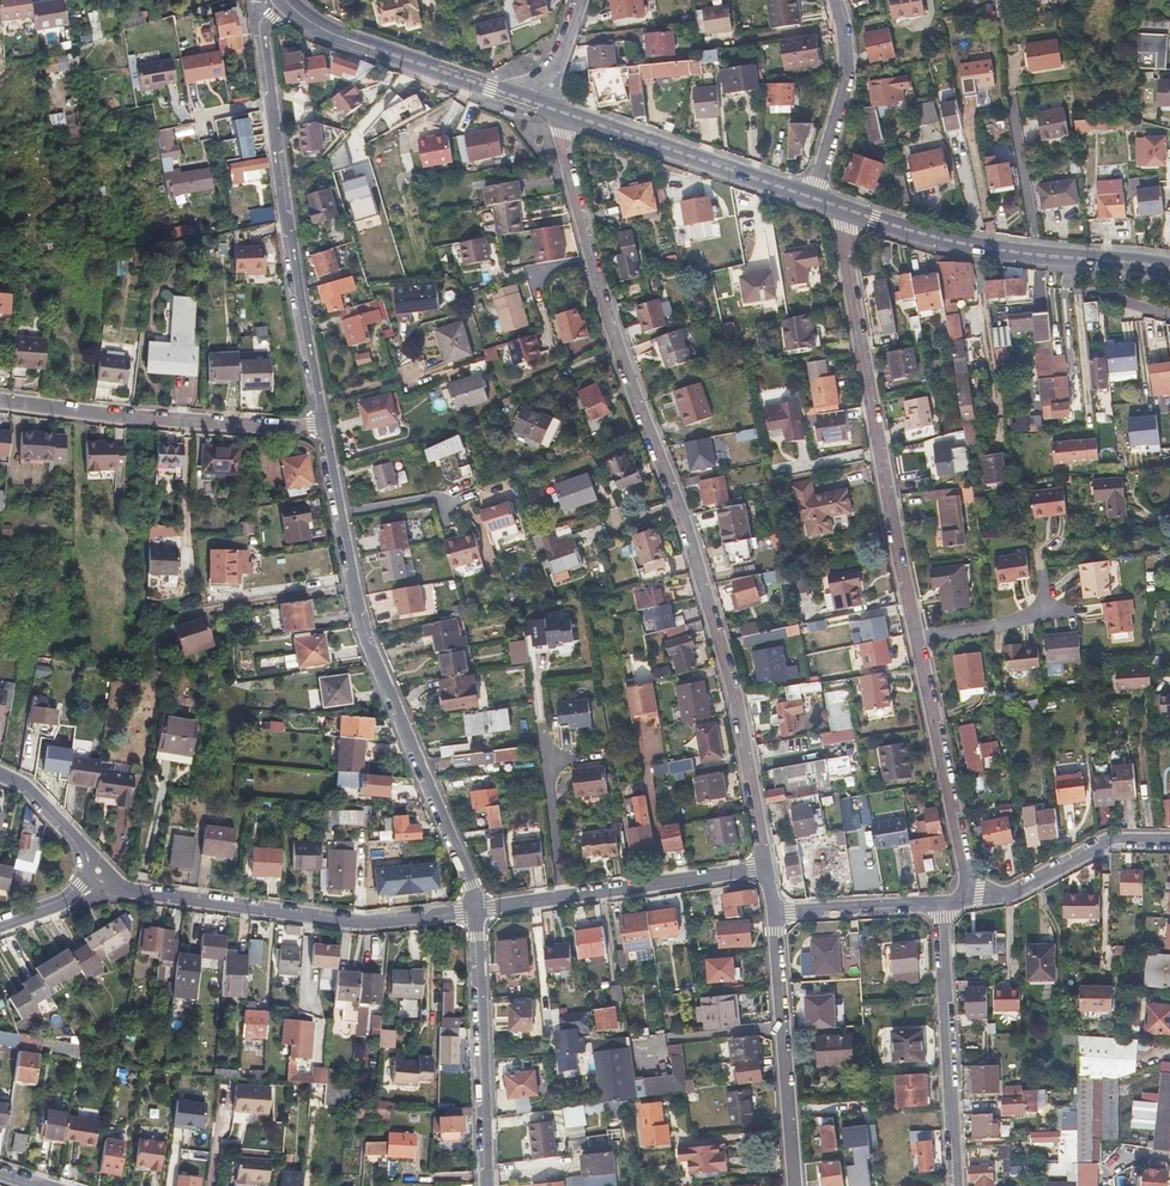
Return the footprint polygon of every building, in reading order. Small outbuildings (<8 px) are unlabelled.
[(31,16),(29,4),(29,0),(0,0),(0,20),(31,16)] [(31,16),(33,27),(65,23),(61,0),(60,0),(29,4),(31,16)] [(375,3),(380,24),(397,20),(398,24),(406,22),(407,27),(419,24),(416,11),(417,11),(415,0),(387,0),(375,3)] [(527,20),(534,18),(535,20),(545,17),(545,13),(546,13),(542,0),(512,0),(513,4),(511,5),(513,14),(518,12),(521,22),(527,20)] [(613,7),(615,19),(644,13),(642,0),(611,0),(613,7)] [(799,10),(797,0),(769,0),(773,28),(801,24),(799,10)] [(908,16),(923,14),(921,0),(891,0),(894,17),(908,16)] [(996,21),(1001,20),(1011,19),(1009,4),(995,6),(996,21)] [(705,33),(718,31),(731,29),(728,6),(702,10),(705,33)] [(228,50),(234,49),(241,47),(236,24),(232,24),(229,11),(214,14),(221,55),(229,53),(228,50)] [(140,13),(119,19),(121,31),(143,24),(140,13)] [(992,16),(990,16),(987,16),(987,18),(986,19),(987,27),(994,26),(992,16)] [(478,49),(485,47),(492,46),(491,42),(498,41),(498,43),(507,41),(502,19),(473,25),(478,49)] [(1137,25),(1137,30),(1169,31),(1169,22),(1137,20),(1137,25)] [(647,56),(660,54),(674,53),(671,30),(645,32),(647,56)] [(888,31),(875,32),(863,34),(868,62),(894,58),(888,31)] [(784,69),(791,68),(798,67),(797,64),(818,61),(814,34),(781,39),(784,69)] [(1156,65),(1156,58),(1156,51),(1166,51),(1166,34),(1137,34),(1135,65),(1156,65)] [(1026,71),(1042,68),(1058,66),(1054,40),(1022,45),(1026,71)] [(588,47),(590,69),(615,67),(612,44),(588,47)] [(307,78),(304,60),(303,52),(296,52),(295,48),(282,50),(288,82),(307,78)] [(700,58),(701,63),(718,61),(717,50),(699,52),(700,58)] [(3,61),(7,60),(12,60),(12,51),(2,52),(3,61)] [(219,52),(202,55),(206,78),(223,75),(219,52)] [(53,53),(42,55),(44,68),(55,67),(53,53)] [(206,78),(202,55),(180,59),(184,81),(206,78)] [(325,56),(304,60),(307,78),(308,82),(329,78),(329,69),(327,69),(325,56)] [(330,72),(335,74),(341,76),(343,71),(354,75),(358,65),(335,57),(330,72)] [(702,71),(701,63),(700,58),(689,59),(690,73),(702,71)] [(650,77),(690,73),(689,59),(640,64),(642,80),(650,79),(650,77)] [(172,60),(136,66),(139,88),(162,84),(175,82),(172,60)] [(645,114),(642,80),(640,64),(636,64),(627,65),(615,67),(590,69),(589,69),(592,82),(593,82),(599,107),(628,100),(621,75),(629,74),(635,115),(645,114)] [(725,92),(741,89),(757,87),(756,78),(762,77),(761,64),(722,70),(725,92)] [(969,95),(973,95),(977,95),(977,92),(993,90),(991,72),(966,75),(969,95)] [(289,88),(308,85),(308,82),(307,78),(288,82),(289,88)] [(874,107),(875,107),(886,106),(898,104),(896,80),(872,82),(874,107)] [(1169,110),(1169,81),(1157,80),(1155,109),(1169,110)] [(769,105),(782,104),(794,104),(793,84),(768,85),(768,90),(769,98),(769,105)] [(354,92),(348,85),(329,99),(344,117),(360,103),(356,98),(352,94),(354,92)] [(696,88),(697,93),(697,99),(695,99),(697,116),(719,114),(717,86),(696,88)] [(948,100),(948,101),(949,103),(939,105),(945,130),(960,127),(954,98),(948,100)] [(308,123),(315,121),(313,112),(312,105),(305,106),(308,123)] [(883,138),(875,107),(874,107),(862,108),(870,141),(883,138)] [(1043,140),(1056,137),(1069,134),(1063,108),(1037,113),(1043,140)] [(248,113),(232,116),(234,125),(250,122),(248,113)] [(1071,121),(1071,127),(1072,132),(1076,132),(1075,128),(1119,128),(1118,121),(1094,120),(1071,121)] [(319,122),(315,121),(308,123),(300,125),(304,149),(323,146),(319,122)] [(788,154),(791,155),(795,157),(800,155),(810,124),(790,124),(788,154)] [(461,162),(480,157),(500,153),(494,126),(455,135),(461,162)] [(172,159),(178,158),(183,158),(182,155),(204,151),(202,142),(174,146),(171,128),(158,131),(163,158),(172,157),(172,159)] [(331,168),(339,159),(361,134),(351,128),(325,157),(328,158),(331,168)] [(364,144),(361,134),(339,159),(343,167),(364,144)] [(416,138),(420,153),(423,168),(451,162),(446,135),(426,139),(426,137),(416,138)] [(404,169),(398,149),(376,157),(379,168),(385,166),(389,177),(380,180),(388,205),(403,201),(394,173),(404,169)] [(870,187),(874,188),(878,189),(879,184),(876,182),(881,164),(853,155),(845,180),(869,188),(870,187)] [(917,196),(933,192),(950,188),(942,156),(910,164),(917,196)] [(1000,187),(1005,186),(1010,185),(1006,163),(995,165),(993,157),(984,159),(990,193),(1001,192),(1000,187)] [(234,183),(239,183),(244,182),(243,172),(255,170),(266,168),(265,158),(231,164),(234,183)] [(343,167),(339,159),(331,168),(333,175),(347,200),(359,193),(343,167)] [(361,163),(351,166),(355,180),(365,177),(361,163)] [(163,172),(167,195),(211,187),(208,168),(194,171),(195,174),(179,176),(179,173),(178,169),(168,171),(163,172)] [(257,180),(255,170),(243,172),(244,182),(257,180)] [(492,205),(517,200),(518,200),(514,180),(485,185),(488,205),(492,205)] [(1041,209),(1059,206),(1076,204),(1072,180),(1038,185),(1041,209)] [(656,209),(653,196),(650,182),(618,190),(625,217),(656,209)] [(375,208),(379,207),(383,206),(376,183),(367,186),(375,208)] [(905,183),(901,184),(897,185),(901,203),(909,201),(905,183)] [(1160,213),(1158,194),(1136,196),(1134,185),(1127,186),(1130,202),(1136,201),(1138,216),(1132,217),(1134,235),(1145,233),(1143,216),(1160,213)] [(308,195),(311,203),(312,207),(313,211),(311,212),(314,224),(338,216),(329,189),(308,195)] [(1098,217),(1111,216),(1124,214),(1121,190),(1094,194),(1098,217)] [(1084,220),(1090,219),(1095,218),(1092,194),(1081,195),(1084,220)] [(713,219),(710,208),(708,197),(681,203),(686,224),(713,219)] [(522,232),(517,200),(492,205),(495,221),(497,237),(522,232)] [(273,221),(272,215),(271,209),(243,215),(246,226),(273,221)] [(184,223),(173,225),(174,233),(185,231),(184,223)] [(538,263),(551,261),(564,258),(558,225),(532,230),(538,263)] [(349,231),(325,238),(328,246),(351,239),(349,231)] [(622,278),(630,277),(639,275),(636,261),(638,261),(632,231),(620,233),(625,263),(619,264),(622,278)] [(460,244),(462,256),(464,267),(490,262),(486,239),(460,244)] [(229,241),(219,243),(221,252),(230,250),(229,241)] [(313,254),(316,265),(320,275),(340,268),(333,247),(313,254)] [(883,261),(886,260),(890,260),(889,247),(881,249),(883,261)] [(247,274),(250,274),(265,274),(264,250),(233,250),(234,274),(247,274)] [(796,253),(785,255),(791,291),(822,286),(816,253),(796,256),(796,253)] [(940,273),(942,286),(943,286),(945,297),(974,295),(969,264),(968,264),(967,261),(936,254),(940,273)] [(773,292),(769,280),(766,269),(737,277),(744,300),(773,292)] [(897,300),(916,296),(912,279),(911,272),(898,275),(901,290),(895,291),(897,300)] [(944,304),(942,286),(940,273),(912,279),(916,296),(918,310),(945,305),(946,311),(957,309),(956,302),(944,304)] [(265,285),(265,274),(250,274),(247,274),(248,285),(265,285)] [(351,274),(319,284),(323,301),(326,300),(329,310),(344,307),(339,292),(355,287),(351,274)] [(1024,280),(1006,281),(1007,297),(1025,296),(1024,280)] [(1007,297),(1006,281),(986,282),(988,296),(991,296),(991,299),(1007,297)] [(887,282),(882,283),(876,284),(878,297),(883,326),(895,324),(887,282)] [(410,311),(424,309),(439,308),(436,283),(394,288),(397,319),(410,317),(410,311)] [(492,292),(498,312),(504,332),(528,326),(516,284),(492,292)] [(357,292),(360,303),(372,299),(369,289),(357,292)] [(6,294),(2,294),(1,301),(0,300),(0,313),(9,314),(11,294),(6,294)] [(880,334),(884,334),(883,326),(878,297),(874,298),(880,334)] [(187,349),(190,324),(192,300),(174,298),(170,345),(151,343),(148,368),(191,372),(192,350),(187,349)] [(339,309),(342,318),(345,328),(346,327),(351,342),(370,337),(366,321),(381,317),(375,298),(372,299),(360,303),(339,309)] [(657,299),(636,305),(644,331),(665,324),(657,299)] [(1087,323),(1093,323),(1100,322),(1098,304),(1085,305),(1087,323)] [(1049,308),(1029,310),(1008,312),(1010,331),(1038,328),(1039,343),(1052,341),(1049,308)] [(589,336),(588,331),(586,325),(583,326),(581,321),(578,309),(557,315),(565,344),(589,336)] [(958,314),(957,309),(946,311),(950,341),(961,340),(957,314),(958,314)] [(802,352),(801,351),(801,349),(820,346),(815,313),(808,315),(808,313),(783,319),(789,355),(802,352)] [(919,315),(914,316),(909,317),(911,330),(914,330),(917,342),(924,340),(919,315)] [(1147,346),(1152,345),(1157,345),(1152,317),(1143,318),(1147,346)] [(446,362),(459,358),(472,354),(462,323),(437,330),(446,362)] [(884,334),(897,332),(895,324),(883,326),(884,334)] [(253,327),(254,337),(266,336),(266,326),(253,327)] [(393,329),(381,331),(383,339),(394,336),(393,329)] [(680,329),(663,335),(650,339),(656,357),(660,356),(665,369),(691,360),(680,329)] [(1010,331),(994,333),(996,349),(997,348),(1005,347),(1012,346),(1010,331)] [(515,364),(527,361),(539,358),(535,343),(538,342),(536,335),(509,343),(515,364)] [(966,370),(961,340),(950,341),(952,353),(953,353),(956,371),(966,370)] [(29,372),(31,343),(15,342),(12,365),(11,381),(28,383),(29,372)] [(46,345),(31,343),(29,372),(43,373),(46,345)] [(1107,346),(1109,373),(1138,370),(1135,344),(1107,346)] [(488,362),(505,357),(501,345),(485,349),(488,362)] [(1007,366),(1005,347),(997,348),(1000,367),(1007,366)] [(1043,381),(1046,414),(1048,414),(1047,410),(1049,410),(1049,406),(1058,405),(1055,378),(1053,358),(1052,348),(1035,349),(1038,381),(1043,381)] [(744,349),(736,351),(728,353),(730,359),(746,356),(744,349)] [(895,379),(907,376),(918,374),(912,349),(890,353),(895,379)] [(237,352),(223,353),(208,354),(209,382),(238,381),(237,352)] [(369,352),(357,355),(359,363),(370,360),(369,352)] [(1093,391),(1100,390),(1107,389),(1104,354),(1090,356),(1093,391)] [(95,382),(111,383),(126,385),(129,359),(98,356),(95,382)] [(1048,414),(1046,414),(1046,419),(1070,417),(1065,357),(1053,358),(1055,378),(1058,405),(1049,406),(1049,410),(1047,410),(1048,414)] [(818,414),(840,410),(833,375),(827,376),(823,359),(808,362),(818,414)] [(239,386),(254,387),(268,387),(269,362),(239,361),(239,386)] [(1161,379),(1161,381),(1169,380),(1169,363),(1150,365),(1152,378),(1161,377),(1161,379)] [(11,381),(12,365),(0,364),(0,380),(11,381)] [(963,421),(974,419),(966,373),(957,375),(960,393),(959,393),(963,421)] [(458,410),(473,404),(488,399),(480,376),(449,386),(458,410)] [(675,391),(681,408),(683,414),(687,426),(713,417),(702,382),(675,391)] [(607,407),(608,406),(610,405),(604,394),(602,395),(597,384),(579,393),(580,396),(574,399),(579,411),(586,408),(592,421),(600,417),(610,412),(607,407)] [(679,415),(683,414),(681,408),(675,391),(671,392),(679,415)] [(254,407),(254,392),(242,392),(242,407),(254,407)] [(367,427),(381,422),(396,418),(388,392),(359,401),(367,427)] [(905,400),(906,405),(907,410),(910,410),(912,418),(908,418),(906,419),(908,429),(932,425),(927,396),(905,400)] [(1154,399),(1156,413),(1167,412),(1166,398),(1154,399)] [(773,437),(781,436),(789,434),(791,442),(807,439),(804,423),(799,424),(798,416),(802,415),(799,400),(793,401),(793,403),(767,408),(773,437)] [(523,406),(517,418),(511,430),(536,442),(547,418),(523,406)] [(845,409),(840,410),(818,414),(810,415),(812,425),(825,422),(828,442),(850,438),(845,409)] [(440,420),(445,431),(461,425),(455,410),(442,415),(440,420)] [(612,417),(610,412),(600,417),(602,421),(612,417)] [(1160,442),(1157,415),(1128,418),(1131,445),(1160,442)] [(974,419),(963,421),(966,445),(967,447),(975,445),(978,445),(974,419)] [(756,429),(737,432),(738,442),(758,439),(756,429)] [(145,460),(156,460),(156,455),(156,446),(156,432),(146,431),(145,460)] [(17,461),(34,462),(42,462),(45,462),(45,436),(18,435),(17,461)] [(431,464),(441,461),(448,483),(474,474),(462,437),(426,449),(431,464)] [(686,442),(688,456),(691,470),(716,465),(710,437),(686,442)] [(1097,439),(1052,443),(1054,464),(1099,460),(1097,439)] [(968,454),(967,447),(966,445),(955,447),(953,440),(935,443),(940,474),(970,469),(968,454)] [(91,444),(91,476),(93,479),(99,479),(101,476),(101,472),(114,472),(117,472),(117,468),(124,468),(124,450),(116,450),(116,447),(100,447),(100,444),(91,444)] [(156,446),(156,455),(156,460),(156,464),(176,463),(175,477),(183,477),(183,445),(156,446)] [(976,452),(975,449),(975,445),(967,447),(968,454),(976,452)] [(236,481),(237,464),(238,447),(204,446),(202,480),(236,481)] [(370,457),(373,466),(379,489),(397,484),(388,452),(370,457)] [(311,484),(309,469),(306,455),(282,460),(287,489),(303,485),(311,484)] [(983,458),(985,470),(987,482),(1005,480),(1002,455),(983,458)] [(641,480),(638,473),(635,467),(629,469),(624,457),(609,463),(621,489),(641,480)] [(1162,457),(1163,466),(1169,465),(1169,457),(1162,457)] [(41,470),(42,462),(34,462),(17,461),(17,469),(41,470)] [(91,476),(91,482),(114,482),(114,472),(101,472),(101,476),(99,479),(93,479),(91,476)] [(595,477),(593,478),(591,478),(589,474),(575,480),(556,487),(565,512),(598,500),(594,488),(598,486),(595,477)] [(703,482),(702,475),(681,479),(684,486),(703,482)] [(708,505),(719,502),(731,500),(726,477),(703,482),(708,505)] [(1094,500),(1100,500),(1107,499),(1109,517),(1125,516),(1122,478),(1092,480),(1094,500)] [(815,521),(830,518),(830,517),(852,512),(846,490),(815,496),(811,480),(791,484),(794,501),(798,500),(803,522),(807,521),(814,519),(815,521)] [(305,492),(303,485),(287,489),(289,495),(305,492)] [(973,486),(968,486),(963,487),(965,502),(975,501),(973,486)] [(939,499),(942,523),(944,547),(964,545),(960,502),(957,487),(925,491),(926,501),(939,499)] [(1064,488),(1031,492),(1033,515),(1046,514),(1046,517),(1066,514),(1064,488)] [(122,524),(133,524),(135,524),(136,501),(123,501),(122,524)] [(509,503),(479,511),(486,532),(516,523),(509,503)] [(309,537),(307,528),(307,524),(306,519),(309,518),(307,504),(282,508),(288,540),(309,537)] [(725,544),(748,539),(750,539),(744,504),(718,509),(725,544)] [(772,531),(779,529),(775,510),(772,511),(768,512),(772,531)] [(832,531),(830,518),(815,521),(817,533),(832,531)] [(810,535),(817,533),(815,521),(814,519),(807,521),(810,535)] [(380,540),(382,551),(408,546),(403,520),(380,524),(381,533),(382,540),(380,540)] [(155,526),(155,530),(155,535),(173,536),(174,527),(155,526)] [(182,537),(182,527),(174,527),(173,536),(182,537)] [(662,557),(658,543),(654,528),(634,534),(643,567),(635,569),(639,585),(674,575),(669,556),(662,557)] [(552,573),(567,569),(582,565),(574,540),(555,546),(551,532),(541,535),(552,573)] [(473,533),(444,540),(454,576),(482,569),(474,537),(473,533)] [(776,534),(772,534),(773,539),(775,546),(782,544),(783,544),(780,533),(776,534)] [(753,560),(748,539),(725,544),(727,555),(733,554),(735,563),(753,560)] [(401,548),(379,551),(385,581),(406,577),(401,548)] [(148,573),(162,574),(176,575),(177,550),(149,549),(148,573)] [(248,552),(212,551),(211,583),(234,583),(234,573),(252,574),(252,563),(247,563),(248,552)] [(777,552),(781,570),(787,568),(784,551),(777,552)] [(1032,576),(1028,552),(996,557),(1000,583),(1012,581),(1012,579),(1032,576)] [(1082,585),(1083,599),(1109,595),(1105,561),(1082,564),(1084,585),(1082,585)] [(733,570),(734,579),(752,575),(756,574),(754,565),(733,570)] [(969,565),(961,566),(964,586),(972,584),(969,565)] [(932,583),(936,583),(941,583),(941,586),(944,609),(967,607),(964,586),(961,566),(930,570),(932,583)] [(778,584),(790,581),(789,577),(787,568),(781,570),(775,571),(778,584)] [(861,604),(860,595),(858,587),(861,586),(857,570),(829,576),(836,609),(861,604)] [(766,583),(777,582),(776,572),(765,573),(766,583)] [(789,577),(790,581),(793,595),(809,592),(805,573),(789,577)] [(752,575),(734,579),(733,579),(740,603),(764,596),(758,574),(756,574),(752,575)] [(420,584),(393,589),(395,599),(398,598),(400,614),(424,610),(420,584)] [(639,593),(635,594),(638,610),(644,609),(650,608),(650,606),(662,603),(658,585),(646,587),(648,599),(640,601),(639,593)] [(284,634),(297,632),(310,630),(306,599),(280,603),(284,634)] [(1130,616),(1128,601),(1102,605),(1103,615),(1107,614),(1108,623),(1110,635),(1132,632),(1130,616)] [(62,635),(66,634),(70,634),(68,603),(59,604),(61,627),(62,635)] [(654,607),(650,608),(644,609),(647,620),(655,618),(658,629),(674,626),(669,604),(654,608),(654,607)] [(544,619),(529,621),(531,635),(532,644),(547,642),(548,648),(563,646),(563,641),(572,640),(570,618),(559,619),(559,612),(544,614),(544,619)] [(439,650),(463,646),(467,645),(461,616),(444,618),(422,624),(426,643),(433,642),(435,651),(439,650)] [(886,616),(859,621),(864,645),(851,648),(856,673),(895,665),(886,616)] [(195,646),(203,644),(210,642),(203,619),(175,627),(183,655),(196,652),(195,646)] [(700,619),(693,621),(685,623),(688,633),(703,629),(700,619)] [(826,619),(808,623),(811,633),(828,629),(826,619)] [(529,621),(523,621),(524,635),(531,635),(529,621)] [(741,625),(744,636),(760,633),(757,622),(741,625)] [(786,627),(765,632),(760,633),(744,636),(746,645),(788,635),(786,627)] [(1068,634),(1068,635),(1045,638),(1048,665),(1081,662),(1078,633),(1068,634)] [(520,635),(520,637),(520,639),(508,641),(511,664),(527,661),(523,634),(520,635)] [(300,666),(314,664),(328,662),(324,635),(297,639),(300,666)] [(682,671),(689,669),(695,667),(690,648),(693,647),(690,635),(669,641),(673,653),(677,652),(682,671)] [(212,647),(210,642),(203,644),(195,646),(196,652),(212,647)] [(1020,645),(1005,646),(1006,672),(1040,670),(1037,650),(1020,651),(1020,645)] [(468,673),(463,646),(439,650),(444,678),(468,673)] [(782,646),(769,649),(755,651),(757,663),(763,662),(766,684),(788,680),(782,646)] [(955,656),(960,690),(961,690),(963,701),(967,700),(970,699),(972,696),(973,694),(986,692),(985,687),(986,686),(981,652),(955,656)] [(652,679),(662,677),(671,675),(669,663),(649,667),(652,679)] [(48,674),(50,667),(36,665),(35,673),(48,674)] [(1150,689),(1149,669),(1129,670),(1129,668),(1116,669),(1117,691),(1150,689)] [(884,672),(860,677),(866,710),(890,706),(888,695),(890,694),(888,684),(886,684),(884,672)] [(472,673),(468,673),(444,678),(439,678),(441,690),(443,690),(447,710),(478,705),(472,673)] [(318,679),(320,692),(322,706),(348,702),(344,675),(318,679)] [(706,698),(707,698),(708,698),(705,681),(677,685),(683,722),(709,717),(706,698)] [(773,727),(777,726),(780,726),(781,735),(793,733),(792,725),(796,724),(794,713),(803,712),(801,695),(822,692),(820,682),(785,687),(788,703),(776,705),(778,715),(771,716),(770,719),(771,724),(773,727)] [(658,710),(652,683),(626,688),(630,709),(639,708),(640,713),(658,710)] [(746,691),(747,697),(748,703),(766,701),(765,689),(746,691)] [(0,694),(0,710),(10,712),(13,692),(2,690),(1,694),(0,694)] [(1151,695),(1152,720),(1160,719),(1160,716),(1169,716),(1169,696),(1160,696),(1160,695),(1151,695)] [(54,725),(55,718),(56,710),(45,708),(47,699),(34,697),(30,722),(54,725)] [(833,723),(840,722),(846,721),(842,697),(829,699),(833,723)] [(577,725),(577,726),(577,727),(590,726),(587,699),(557,703),(559,727),(569,726),(577,725)] [(1033,711),(1044,709),(1042,699),(1021,702),(1022,710),(1033,708),(1033,711)] [(464,714),(466,724),(467,734),(509,728),(507,707),(464,714)] [(340,737),(363,739),(369,740),(371,719),(340,716),(338,737),(340,737)] [(188,762),(191,743),(194,723),(162,719),(156,757),(188,762)] [(269,732),(283,732),(283,722),(268,723),(269,732)] [(721,758),(718,740),(715,723),(695,726),(701,761),(721,758)] [(1001,754),(999,748),(998,741),(981,745),(976,723),(962,726),(970,773),(985,771),(983,758),(1001,754)] [(855,728),(838,731),(821,734),(823,745),(857,739),(855,728)] [(865,741),(871,778),(904,772),(896,735),(865,741)] [(360,775),(363,739),(340,737),(337,773),(341,773),(360,775)] [(442,757),(474,753),(472,743),(441,746),(442,757)] [(523,746),(474,753),(442,757),(434,758),(435,768),(477,763),(477,764),(494,762),(493,758),(498,757),(503,757),(503,760),(525,758),(523,746)] [(67,784),(67,783),(70,759),(71,754),(62,753),(58,782),(67,784)] [(829,783),(840,780),(851,777),(847,756),(825,761),(824,760),(772,770),(774,780),(776,790),(769,792),(764,793),(766,804),(822,794),(822,789),(830,787),(829,783)] [(670,775),(682,773),(694,770),(691,757),(668,762),(670,775)] [(67,783),(97,787),(99,772),(100,762),(70,759),(67,783)] [(1114,797),(1111,766),(1111,763),(1091,765),(1096,806),(1115,804),(1114,800),(1114,797)] [(1132,765),(1111,766),(1114,797),(1125,796),(1135,795),(1132,765)] [(576,796),(591,795),(607,793),(604,766),(573,770),(576,796)] [(99,772),(97,787),(95,796),(116,799),(116,806),(131,808),(135,777),(99,772)] [(386,777),(360,775),(341,773),(340,784),(359,786),(358,794),(384,797),(386,777)] [(698,802),(712,800),(726,798),(722,773),(695,778),(698,802)] [(1061,804),(1073,802),(1086,801),(1082,775),(1057,777),(1061,804)] [(767,781),(769,792),(776,790),(774,780),(767,781)] [(471,790),(472,799),(473,808),(483,807),(486,807),(487,811),(489,827),(502,825),(497,787),(471,790)] [(822,798),(823,806),(834,805),(833,796),(822,798)] [(654,845),(647,804),(646,800),(634,802),(639,827),(628,829),(632,849),(654,845)] [(797,837),(807,835),(816,833),(815,830),(812,814),(810,804),(792,808),(797,837)] [(1000,815),(1006,814),(1012,813),(1011,804),(999,806),(1000,815)] [(328,823),(348,823),(367,823),(367,806),(361,806),(360,811),(320,811),(319,830),(328,830),(328,823)] [(937,807),(931,809),(924,810),(927,821),(918,823),(920,837),(942,833),(937,807)] [(1040,844),(1039,840),(1036,812),(1035,808),(1024,810),(1026,825),(1027,825),(1029,845),(1040,844)] [(1036,812),(1039,840),(1059,837),(1056,810),(1036,812)] [(821,813),(812,814),(815,830),(824,828),(821,813)] [(708,819),(711,833),(713,846),(737,843),(732,815),(708,819)] [(391,826),(392,841),(404,840),(418,838),(416,825),(404,826),(403,816),(390,818),(391,826)] [(26,848),(27,843),(28,837),(31,838),(34,826),(27,825),(28,819),(22,818),(14,858),(22,859),(25,848),(26,848)] [(876,849),(893,846),(910,843),(910,840),(906,818),(871,824),(876,849)] [(987,847),(1000,844),(1013,842),(1007,818),(982,823),(987,847)] [(680,824),(671,826),(662,828),(666,853),(685,850),(680,824)] [(201,851),(216,853),(231,854),(234,831),(203,827),(201,851)] [(491,838),(492,849),(494,860),(497,859),(498,868),(501,868),(502,871),(508,871),(502,828),(484,830),(485,839),(491,838)] [(622,857),(620,830),(581,833),(584,861),(622,857)] [(367,843),(377,842),(377,831),(367,831),(367,843)] [(379,832),(379,842),(391,841),(391,831),(379,832)] [(836,833),(837,845),(846,845),(845,832),(836,833)] [(773,844),(785,842),(788,841),(787,833),(772,836),(773,844)] [(910,843),(912,852),(944,846),(942,835),(910,840),(910,843)] [(511,844),(512,856),(514,868),(542,864),(539,840),(511,844)] [(319,843),(306,843),(292,843),(291,868),(319,868),(319,843)] [(797,845),(786,847),(784,848),(791,883),(803,881),(797,845)] [(169,864),(180,866),(190,868),(193,849),(172,846),(169,864)] [(280,850),(266,850),(252,849),(251,876),(279,877),(280,850)] [(333,869),(352,870),(353,852),(333,851),(333,869)] [(847,852),(842,853),(837,854),(841,882),(851,880),(847,852)] [(916,879),(922,878),(928,877),(924,858),(913,860),(916,879)] [(435,863),(374,871),(377,893),(386,892),(387,894),(395,893),(396,896),(421,893),(420,890),(429,889),(428,886),(438,885),(435,863)] [(8,891),(13,867),(0,864),(0,889),(8,891)] [(352,888),(352,870),(333,869),(332,887),(332,894),(340,894),(340,891),(344,891),(344,888),(352,888)] [(1144,871),(1121,870),(1120,893),(1143,894),(1144,871)] [(741,904),(749,903),(757,901),(755,888),(724,894),(728,918),(744,916),(741,904)] [(1100,893),(1068,894),(1067,918),(1099,917),(1100,893)] [(676,909),(648,913),(652,938),(679,934),(676,909)] [(652,938),(648,913),(621,917),(626,950),(653,945),(652,938)] [(115,919),(108,923),(120,943),(127,939),(115,919)] [(721,948),(730,947),(739,947),(739,943),(753,942),(751,921),(719,923),(721,948)] [(83,938),(86,944),(88,947),(92,944),(94,947),(98,945),(104,953),(111,949),(120,943),(108,923),(83,938)] [(286,933),(299,936),(300,928),(288,926),(286,933)] [(159,955),(162,929),(150,928),(150,930),(141,929),(137,953),(159,955)] [(579,958),(593,956),(607,953),(603,928),(576,932),(579,958)] [(172,930),(162,929),(159,955),(158,960),(169,961),(172,930)] [(858,932),(853,932),(849,933),(850,950),(859,950),(858,932)] [(992,953),(991,933),(965,934),(966,954),(992,953)] [(200,957),(224,959),(224,955),(226,936),(202,934),(200,957)] [(248,957),(252,957),(257,957),(258,941),(249,940),(248,957)] [(501,962),(501,966),(501,971),(526,970),(525,940),(502,940),(502,962),(501,962)] [(812,943),(813,958),(814,974),(839,972),(837,941),(812,943)] [(916,981),(916,976),(916,971),(917,971),(915,943),(892,945),(894,983),(916,981)] [(86,944),(70,953),(79,969),(82,974),(98,963),(95,958),(104,953),(98,945),(94,947),(92,944),(88,947),(86,944)] [(320,967),(337,968),(338,946),(311,944),(310,966),(320,967)] [(1051,945),(1039,945),(1027,945),(1027,979),(1052,979),(1051,945)] [(546,948),(547,960),(548,971),(574,968),(570,946),(557,947),(546,948)] [(279,947),(278,959),(277,972),(296,973),(298,948),(279,947)] [(67,948),(50,958),(63,978),(79,969),(70,953),(67,948)] [(626,950),(617,952),(619,968),(628,967),(626,950)] [(1163,984),(1163,985),(1169,986),(1169,955),(1150,953),(1148,980),(1164,982),(1163,984)] [(185,995),(186,991),(186,988),(197,989),(200,957),(178,954),(173,995),(185,995)] [(221,993),(233,993),(245,995),(248,957),(224,955),(224,959),(221,993)] [(35,967),(38,972),(47,988),(63,978),(50,958),(35,967)] [(708,961),(709,971),(710,982),(735,980),(734,969),(733,959),(708,961)] [(156,984),(159,984),(163,985),(165,966),(158,966),(156,984)] [(336,973),(337,968),(320,967),(319,978),(336,979),(336,973)] [(453,971),(441,971),(440,984),(442,984),(451,984),(452,984),(453,971)] [(21,983),(24,988),(34,1003),(50,993),(47,988),(38,972),(21,983)] [(422,972),(407,972),(393,972),(391,997),(421,999),(422,972)] [(358,1003),(360,975),(336,973),(336,979),(333,1008),(342,1009),(341,1023),(356,1024),(358,1003)] [(378,976),(360,975),(358,1003),(376,1004),(378,976)] [(967,979),(967,984),(967,988),(966,988),(966,1015),(986,1014),(985,979),(967,979)] [(441,1026),(448,1027),(455,1027),(455,1017),(451,1017),(451,984),(442,984),(441,1026)] [(1093,986),(1080,986),(1079,1011),(1112,1011),(1113,986),(1101,986),(1093,986)] [(34,1003),(24,988),(9,997),(21,1018),(36,1008),(34,1003)] [(1019,1010),(1019,988),(994,988),(994,1011),(1019,1010)] [(741,1025),(739,1010),(738,996),(705,999),(708,1028),(741,1025)] [(838,1030),(837,996),(806,996),(807,1030),(838,1030)] [(508,1003),(508,1016),(509,1028),(529,1027),(528,1002),(508,1003)] [(1147,1016),(1145,1030),(1169,1032),(1169,1005),(1148,1003),(1147,1016)] [(596,1010),(598,1020),(599,1029),(617,1027),(614,1007),(596,1010)] [(244,1010),(243,1023),(242,1035),(265,1037),(267,1012),(244,1010)] [(420,1021),(420,1011),(408,1012),(408,1021),(420,1021)] [(589,1027),(587,1012),(561,1016),(563,1030),(555,1032),(556,1039),(553,1043),(557,1046),(561,1071),(578,1069),(576,1054),(585,1052),(582,1037),(579,1037),(578,1029),(589,1027)] [(365,1014),(365,1017),(365,1020),(362,1019),(361,1027),(380,1028),(381,1015),(365,1014)] [(292,1040),(291,1046),(291,1052),(310,1054),(312,1020),(284,1018),(282,1039),(292,1040)] [(20,1042),(21,1035),(0,1031),(0,1055),(2,1044),(19,1047),(20,1042)] [(922,1060),(921,1054),(921,1049),(923,1049),(922,1031),(891,1032),(892,1050),(894,1050),(895,1061),(922,1060)] [(20,1042),(41,1045),(42,1038),(21,1035),(20,1042)] [(737,1060),(759,1057),(758,1047),(756,1035),(732,1038),(734,1060),(737,1060)] [(817,1037),(818,1054),(820,1070),(847,1068),(844,1035),(817,1037)] [(1094,1076),(1118,1077),(1134,1071),(1137,1039),(1079,1035),(1079,1088),(1078,1164),(1093,1164),(1094,1076)] [(438,1063),(447,1063),(456,1063),(457,1036),(439,1036),(438,1063)] [(646,1096),(644,1078),(633,1079),(628,1037),(591,1042),(600,1102),(631,1098),(646,1096)] [(42,1038),(41,1045),(41,1046),(54,1048),(55,1040),(42,1038)] [(379,1039),(379,1043),(378,1048),(395,1048),(396,1040),(379,1039)] [(686,1091),(683,1043),(669,1045),(674,1074),(644,1078),(646,1096),(686,1091)] [(18,1053),(16,1066),(14,1079),(36,1082),(40,1056),(18,1053)] [(163,1065),(164,1058),(153,1057),(152,1064),(163,1065)] [(310,1075),(310,1073),(310,1072),(295,1071),(296,1058),(289,1057),(287,1081),(313,1083),(314,1075),(310,1075)] [(417,1078),(424,1078),(430,1079),(432,1058),(419,1057),(418,1063),(418,1067),(414,1067),(415,1063),(393,1061),(392,1082),(416,1083),(417,1078)] [(739,1084),(750,1082),(761,1081),(759,1057),(737,1060),(739,1084)] [(713,1063),(714,1066),(714,1069),(728,1068),(727,1061),(713,1063)] [(1163,1061),(1159,1093),(1143,1092),(1142,1100),(1158,1102),(1155,1127),(1154,1142),(1148,1142),(1147,1149),(1169,1151),(1169,1061),(1163,1061)] [(973,1091),(985,1090),(998,1090),(997,1064),(972,1065),(973,1091)] [(262,1080),(262,1075),(262,1070),(251,1069),(251,1079),(262,1080)] [(314,1075),(313,1083),(327,1084),(328,1071),(328,1070),(314,1069),(314,1075)] [(504,1073),(506,1085),(507,1097),(537,1093),(534,1070),(504,1073)] [(350,1107),(350,1102),(351,1096),(341,1096),(343,1072),(328,1071),(327,1084),(326,1104),(350,1107)] [(896,1076),(897,1091),(898,1106),(925,1105),(924,1075),(896,1076)] [(1094,1076),(1093,1164),(1100,1164),(1100,1138),(1116,1138),(1118,1077),(1094,1076)] [(193,1082),(192,1087),(192,1091),(202,1092),(203,1083),(193,1082)] [(237,1085),(236,1098),(235,1111),(269,1114),(271,1088),(237,1085)] [(1020,1085),(1005,1086),(1005,1097),(1021,1096),(1021,1090),(1020,1085)] [(1002,1108),(1005,1108),(1007,1108),(1007,1110),(1023,1110),(1023,1097),(1035,1096),(1035,1089),(1021,1090),(1021,1096),(1005,1097),(1001,1097),(1002,1108)] [(752,1120),(750,1105),(747,1090),(726,1093),(731,1123),(752,1120)] [(1130,1124),(1155,1127),(1158,1102),(1142,1100),(1133,1099),(1130,1124)] [(6,1127),(10,1102),(0,1101),(0,1126),(6,1127)] [(205,1129),(207,1104),(178,1101),(175,1127),(205,1129)] [(643,1144),(655,1143),(667,1141),(665,1125),(659,1126),(657,1102),(640,1104),(643,1144)] [(565,1125),(568,1124),(571,1124),(571,1126),(585,1124),(583,1105),(563,1107),(565,1125)] [(471,1118),(470,1108),(445,1109),(446,1118),(432,1119),(432,1138),(436,1138),(436,1131),(439,1131),(438,1142),(460,1143),(460,1130),(462,1130),(462,1118),(471,1118)] [(377,1117),(389,1118),(390,1111),(386,1110),(383,1110),(379,1110),(377,1109),(377,1117)] [(64,1141),(64,1140),(68,1116),(68,1114),(44,1110),(40,1136),(64,1141)] [(996,1136),(996,1129),(996,1122),(992,1122),(992,1111),(963,1113),(964,1138),(996,1136)] [(82,1142),(86,1119),(68,1116),(64,1140),(82,1142)] [(815,1116),(816,1122),(817,1127),(821,1127),(825,1151),(837,1149),(832,1116),(815,1116)] [(98,1121),(86,1119),(82,1142),(82,1145),(94,1147),(98,1121)] [(1026,1127),(1026,1119),(1014,1119),(1015,1128),(1026,1127)] [(553,1123),(547,1124),(540,1125),(540,1122),(528,1124),(533,1158),(557,1155),(553,1123)] [(873,1124),(842,1129),(845,1148),(852,1147),(855,1165),(847,1166),(850,1185),(870,1185),(866,1158),(870,1158),(869,1153),(877,1152),(873,1124)] [(909,1131),(910,1143),(917,1142),(925,1141),(924,1130),(909,1131)] [(1029,1133),(1029,1137),(1029,1141),(1050,1140),(1051,1132),(1029,1133)] [(28,1134),(22,1133),(17,1133),(13,1151),(25,1152),(28,1134)] [(415,1135),(402,1135),(388,1134),(388,1142),(387,1155),(387,1156),(414,1158),(415,1135)] [(149,1169),(154,1169),(160,1170),(163,1140),(139,1137),(135,1163),(149,1165),(149,1169)] [(100,1172),(110,1173),(120,1175),(125,1143),(105,1140),(100,1172)] [(918,1153),(919,1156),(920,1170),(933,1169),(930,1141),(925,1141),(917,1142),(918,1153)] [(387,1155),(388,1142),(365,1142),(364,1155),(387,1155)] [(910,1143),(911,1154),(918,1153),(917,1142),(910,1143)] [(727,1169),(725,1143),(677,1147),(679,1160),(688,1159),(689,1173),(727,1169)] [(1001,1172),(1006,1172),(1010,1172),(1008,1144),(999,1144),(1000,1157),(1001,1172)] [(581,1155),(582,1165),(584,1175),(604,1173),(601,1152),(581,1155)] [(251,1185),(252,1183),(252,1181),(260,1181),(261,1177),(270,1178),(271,1160),(239,1157),(236,1184),(251,1185)] [(830,1163),(820,1165),(824,1185),(843,1185),(839,1161),(830,1163)] [(1167,1162),(1145,1162),(1144,1185),(1166,1185),(1167,1162)] [(1078,1182),(1078,1185),(1092,1185),(1092,1183),(1093,1164),(1078,1164),(1078,1182)] [(969,1175),(970,1180),(978,1179),(978,1185),(992,1185),(991,1169),(969,1170),(969,1175)] [(280,1185),(301,1185),(302,1174),(281,1173),(280,1185)] [(177,1185),(198,1185),(198,1180),(178,1178),(177,1185)]
